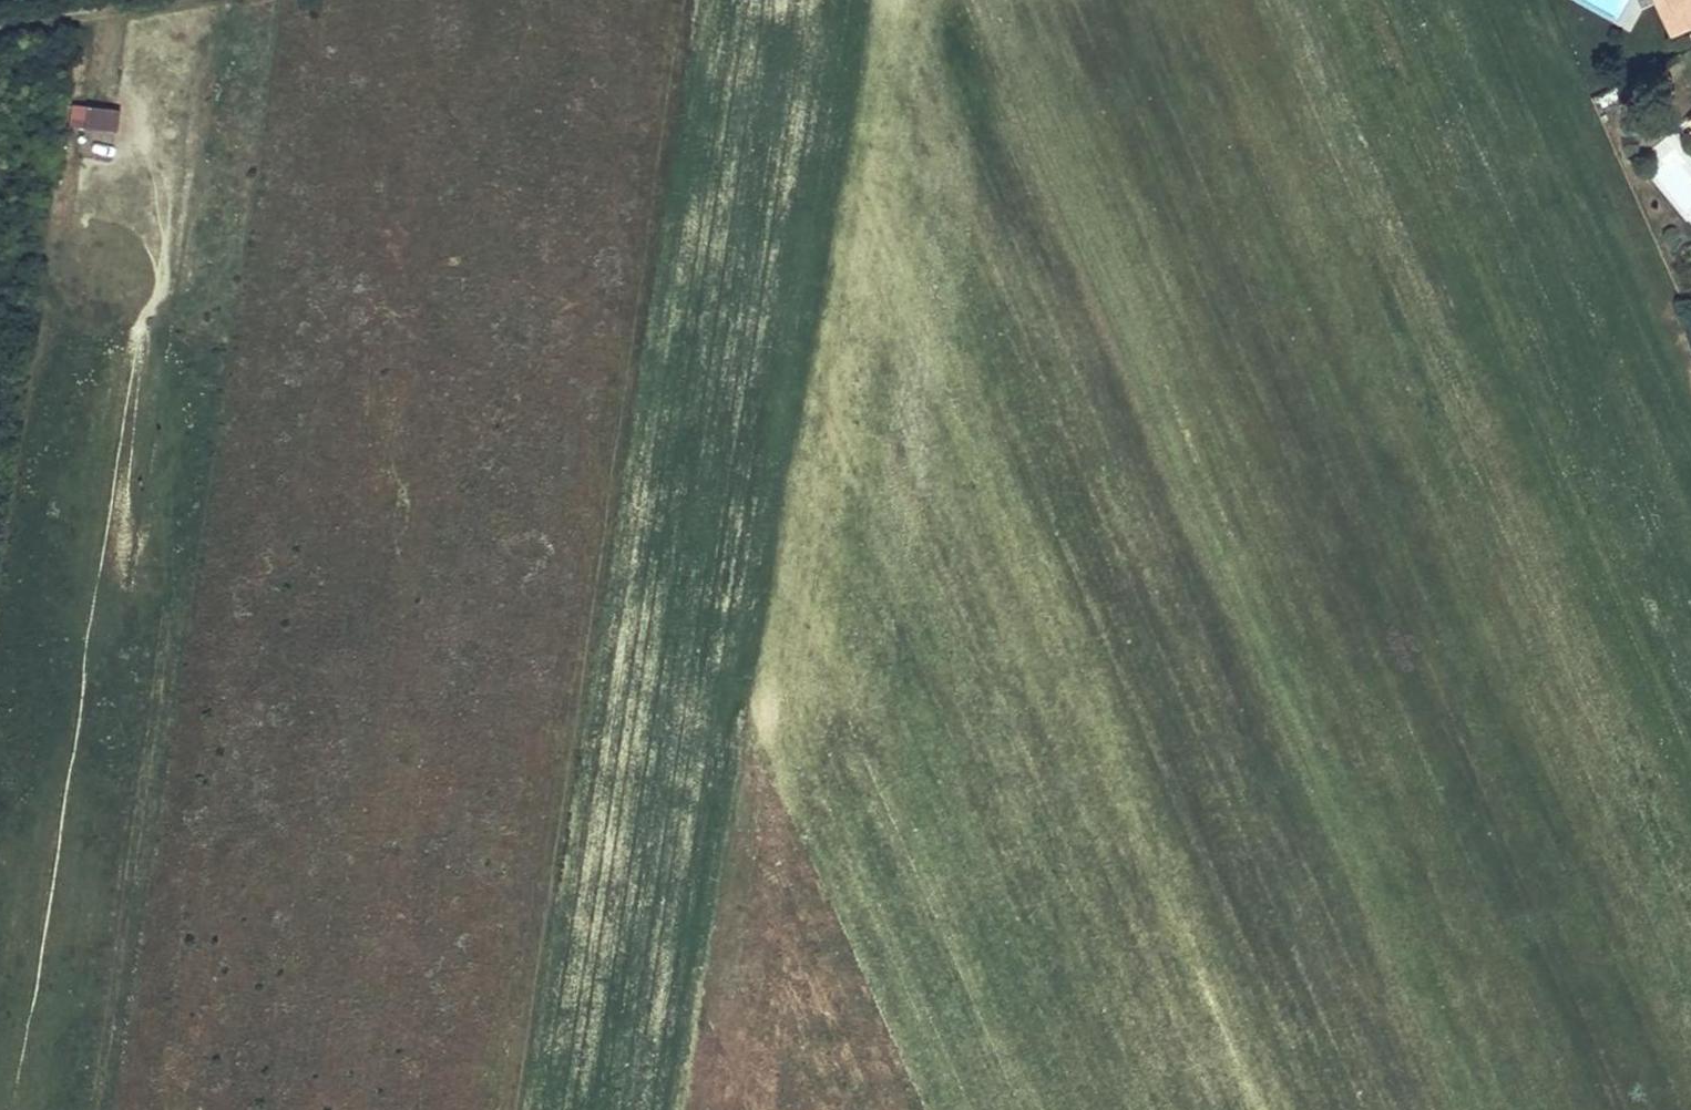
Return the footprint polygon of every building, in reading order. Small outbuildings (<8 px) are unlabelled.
[(1682,5),(1673,9),(1669,0),(1655,0),(1671,34),(1690,24),(1682,5)] [(1673,9),(1682,5),(1690,24),(1690,0),(1669,0),(1673,9)] [(70,130),(121,133),(122,109),(71,107),(70,130)]
